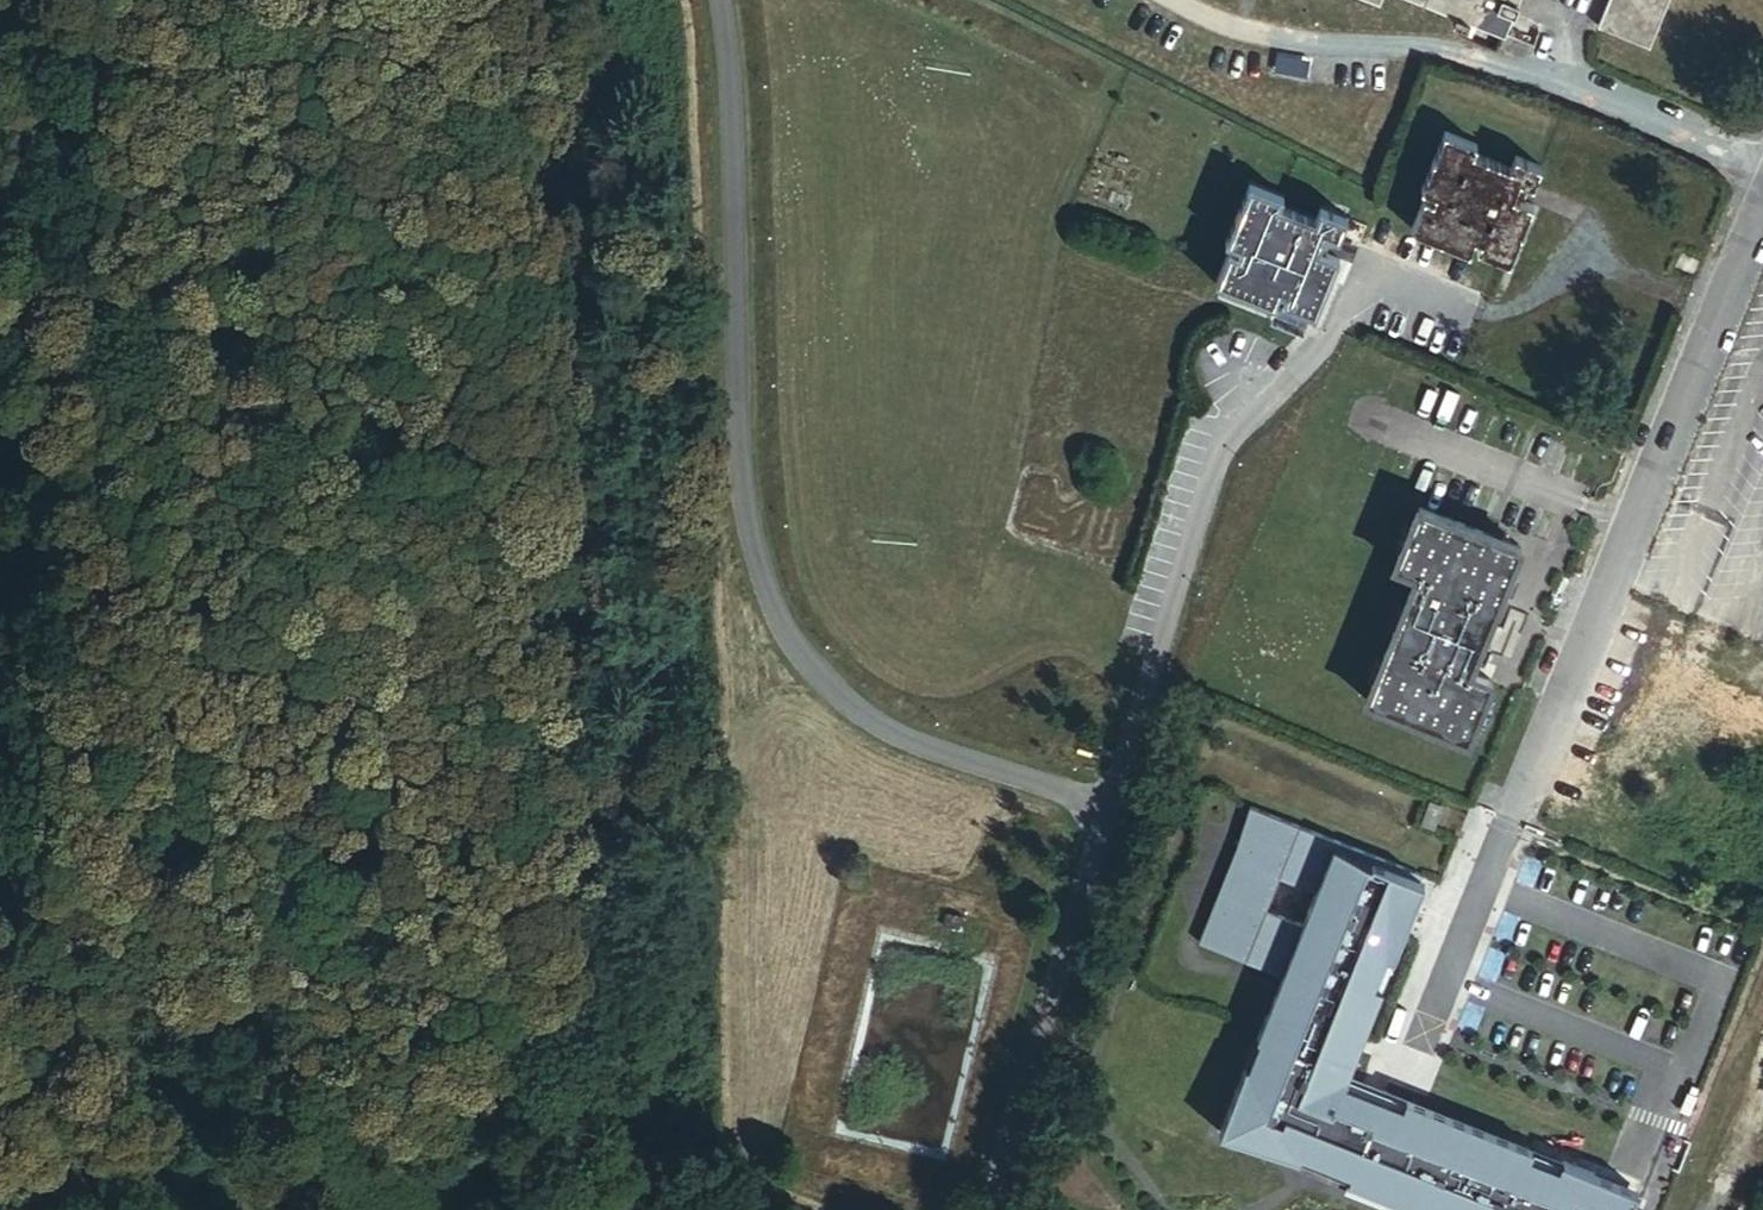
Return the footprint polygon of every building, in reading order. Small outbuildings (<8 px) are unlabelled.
[(1505,36),(1519,0),(1416,0),(1505,36)] [(1623,2),(1613,27),(1661,47),(1680,0),(1619,0),(1623,2)] [(1477,146),(1444,132),(1420,193),(1437,200),(1433,212),(1419,206),(1405,242),(1465,266),(1472,252),(1478,253),(1476,260),(1510,274),(1540,199),(1518,188),(1523,174),(1537,180),(1546,159),(1517,148),(1509,167),(1475,153),(1477,146)] [(1275,207),(1241,193),(1215,254),(1231,260),(1227,270),(1219,268),(1206,299),(1264,322),(1271,307),(1282,312),(1278,319),(1309,332),(1333,272),(1314,265),(1319,250),(1335,256),(1345,230),(1315,218),(1310,233),(1271,218),(1275,207)] [(1519,554),(1414,512),(1393,564),(1419,576),(1367,708),(1467,748),(1491,687),(1470,679),(1519,554)] [(1436,816),(1423,811),(1414,834),(1427,839),(1436,816)] [(1376,1000),(1397,944),(1392,942),(1415,883),(1242,817),(1229,861),(1238,864),(1218,919),(1209,916),(1194,956),(1277,987),(1218,1146),(1297,1171),(1299,1165),(1418,1209),(1631,1209),(1634,1202),(1591,1186),(1593,1180),(1560,1168),(1558,1175),(1342,1094),(1345,1086),(1344,1085),(1354,1060),(1348,1058),(1371,998),(1376,1000)]
